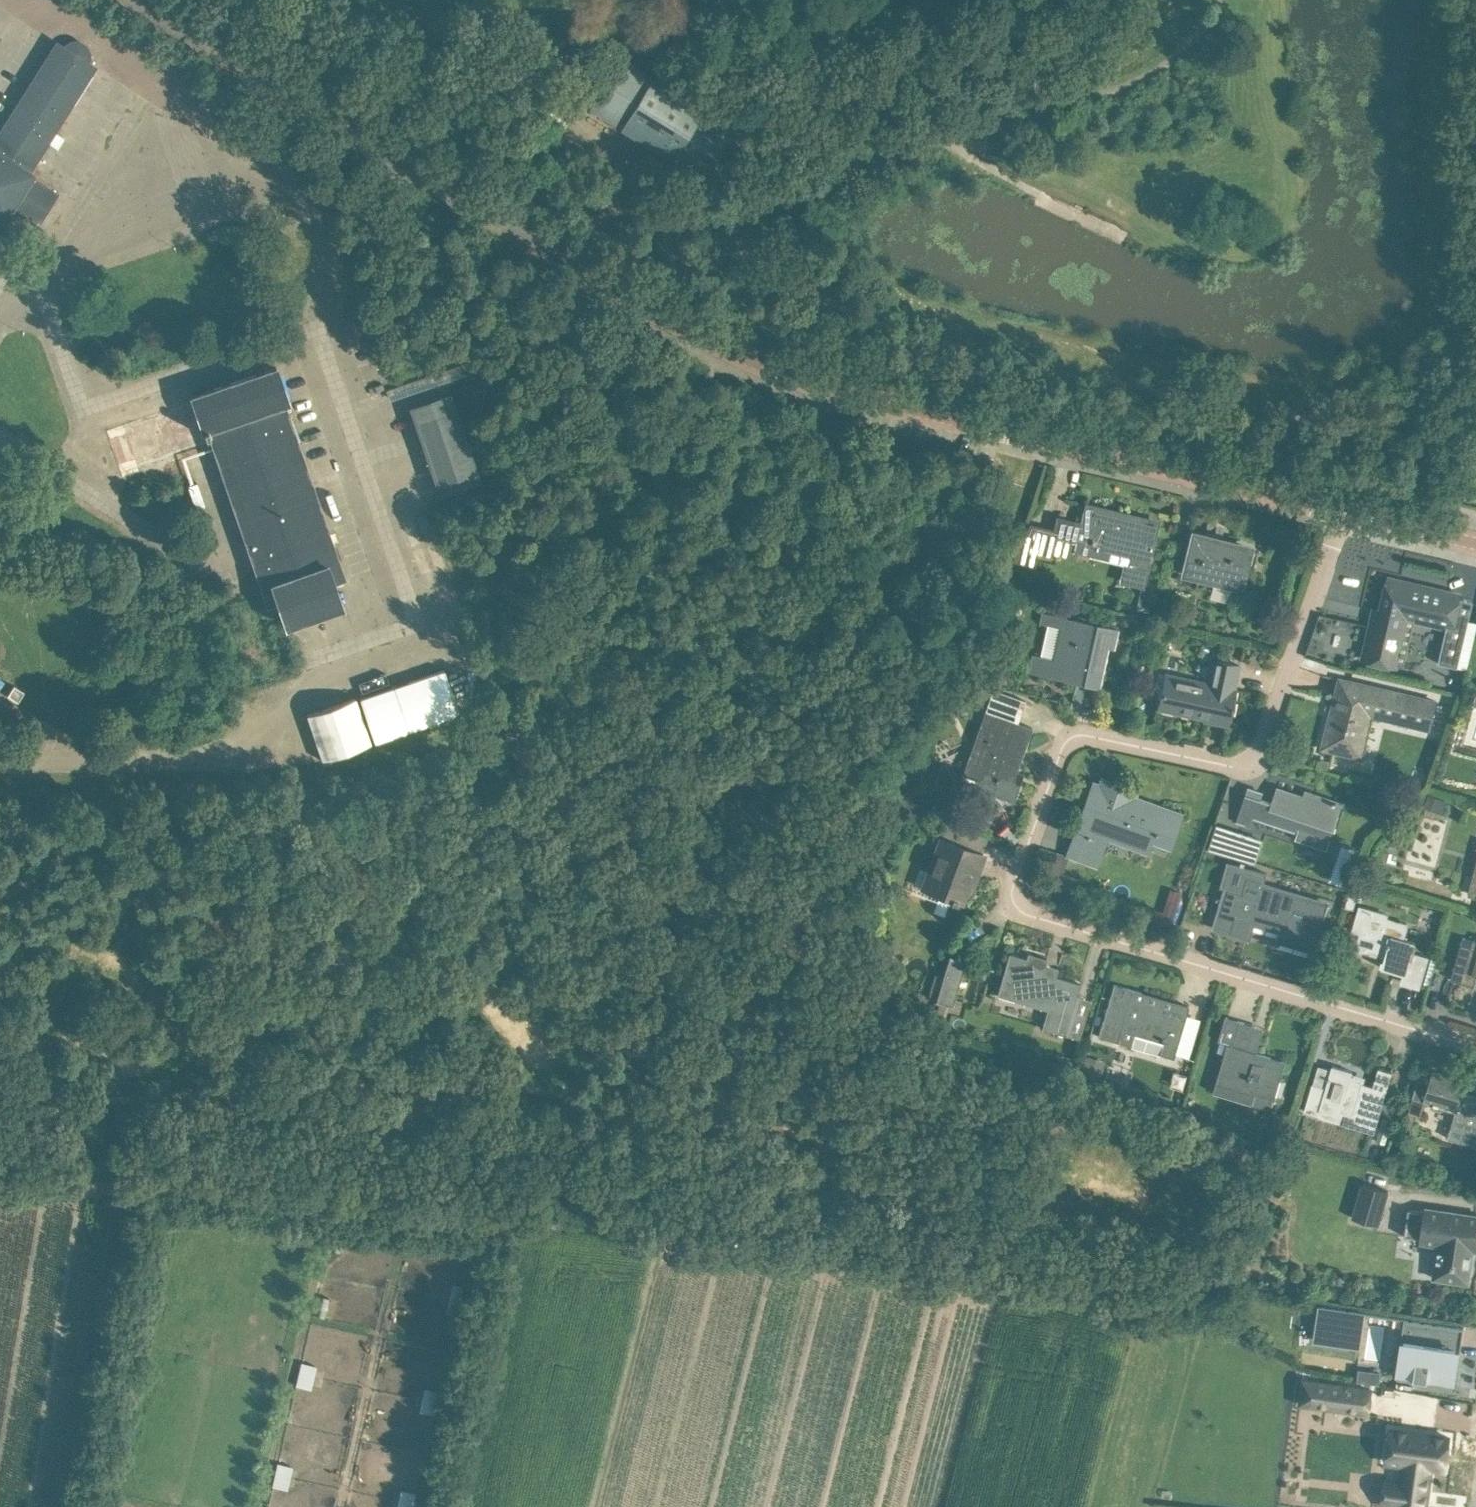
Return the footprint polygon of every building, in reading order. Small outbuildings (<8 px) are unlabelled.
[(85,83),(95,66),(88,61),(89,58),(89,56),(89,53),(89,50),(87,47),(86,45),(83,43),(81,42),(78,41),(75,41),(73,41),(70,42),(68,43),(66,44),(65,46),(57,42),(46,58),(0,131),(0,217),(4,219),(11,208),(37,224),(56,193),(30,177),(33,173),(29,171),(85,83)] [(736,128),(621,57),(590,107),(705,178),(736,128)] [(277,367),(192,395),(194,399),(208,442),(209,442),(213,441),(268,603),(279,599),(287,624),(335,608),(343,605),(334,580),(344,577),(285,404),(289,403),(277,367)] [(450,394),(412,407),(440,492),(479,479),(450,394)] [(1143,584),(1157,527),(1137,522),(1138,517),(1094,506),(1091,518),(1085,517),(1083,525),(1074,523),(1074,521),(1060,518),(1056,532),(1041,528),(1035,552),(1050,556),(1053,547),(1076,553),(1078,548),(1109,555),(1111,550),(1128,555),(1123,579),(1143,584)] [(1238,588),(1249,548),(1208,538),(1209,534),(1191,530),(1180,575),(1196,579),(1199,570),(1212,573),(1210,580),(1238,587),(1237,588),(1238,588)] [(1454,616),(1459,594),(1389,578),(1379,620),(1372,619),(1363,658),(1391,664),(1402,616),(1447,626),(1438,662),(1458,667),(1469,620),(1454,616)] [(1140,590),(1135,611),(1149,614),(1153,593),(1140,590)] [(1154,601),(1151,615),(1161,617),(1164,603),(1154,601)] [(1114,636),(1115,636),(1117,628),(1044,612),(1042,622),(1062,627),(1055,659),(1034,654),(1030,671),(1098,686),(1109,634),(1114,635),(1114,636)] [(1228,720),(1235,688),(1234,688),(1239,665),(1220,660),(1218,660),(1213,683),(1159,672),(1156,687),(1162,688),(1158,708),(1205,718),(1205,715),(1228,720)] [(446,672),(356,696),(372,742),(459,715),(446,672)] [(999,674),(997,682),(1006,684),(1008,676),(999,674)] [(1359,757),(1371,710),(1390,714),(1389,721),(1430,731),(1438,702),(1340,677),(1323,748),(1359,757)] [(24,691),(14,684),(8,695),(18,701),(24,691)] [(1012,781),(1027,740),(1032,727),(996,715),(1004,694),(1024,701),(1025,700),(992,688),(959,782),(1014,801),(1020,784),(1012,781)] [(1322,758),(1321,768),(1328,769),(1330,760),(1322,758)] [(1172,838),(1181,814),(1100,785),(1092,806),(1086,804),(1068,855),(1096,865),(1106,837),(1134,847),(1141,827),(1172,838)] [(1336,822),(1342,803),(1336,801),(1337,800),(1333,799),(1332,800),(1315,794),(1308,798),(1277,787),(1272,802),(1261,798),(1263,793),(1248,787),(1237,820),(1251,825),(1254,815),(1329,841),(1336,822)] [(1427,793),(1423,806),(1443,813),(1447,800),(1427,793)] [(892,829),(889,837),(892,838),(897,840),(900,832),(892,829)] [(1263,836),(1241,829),(1233,856),(1255,863),(1263,836)] [(960,901),(971,873),(974,874),(982,853),(940,838),(928,871),(920,868),(914,883),(922,886),(951,897),(951,900),(955,901),(956,899),(960,901)] [(1056,854),(1046,881),(1075,889),(1079,877),(1061,871),(1065,857),(1056,854)] [(1313,944),(1323,901),(1328,902),(1329,901),(1262,884),(1265,871),(1232,863),(1232,864),(1247,868),(1241,892),(1226,888),(1223,900),(1216,899),(1216,900),(1223,902),(1220,914),(1223,915),(1235,918),(1232,930),(1248,935),(1252,919),(1283,926),(1281,936),(1278,935),(1277,939),(1281,940),(1282,937),(1313,944)] [(1354,880),(1350,896),(1357,898),(1364,899),(1368,884),(1354,880)] [(1413,952),(1416,941),(1401,937),(1405,924),(1385,919),(1386,914),(1361,907),(1355,929),(1364,932),(1360,946),(1363,947),(1363,949),(1367,951),(1368,948),(1386,954),(1382,967),(1405,974),(1403,981),(1419,986),(1427,956),(1413,952)] [(1463,937),(1451,979),(1474,985),(1475,979),(1475,941),(1463,937)] [(1075,1002),(1080,983),(1044,972),(1047,958),(1028,952),(1026,957),(1009,953),(998,995),(1047,1008),(1041,1029),(1065,1036),(1075,1002)] [(952,1005),(966,959),(949,954),(949,955),(943,976),(936,999),(935,1000),(952,1005)] [(936,999),(943,976),(935,973),(928,997),(936,999)] [(1183,1024),(1189,1005),(1187,1005),(1184,1013),(1139,1000),(1142,992),(1114,983),(1108,1003),(1098,1037),(1172,1060),(1183,1024)] [(1280,1079),(1286,1060),(1257,1052),(1256,1057),(1246,1054),(1255,1025),(1226,1016),(1218,1041),(1226,1043),(1215,1082),(1255,1094),(1253,1103),(1272,1109),(1280,1079)] [(1084,1055),(1079,1071),(1100,1078),(1105,1061),(1084,1055)] [(1378,1122),(1387,1090),(1392,1071),(1379,1067),(1373,1085),(1362,1082),(1363,1079),(1351,1076),(1353,1071),(1332,1065),(1331,1068),(1323,1066),(1318,1069),(1314,1083),(1313,1082),(1305,1110),(1319,1114),(1324,1099),(1340,1104),(1339,1110),(1378,1122)] [(1474,1096),(1475,1095),(1462,1091),(1466,1080),(1433,1070),(1431,1078),(1419,1074),(1412,1096),(1455,1109),(1447,1137),(1475,1145),(1475,1096),(1474,1096)] [(1383,1117),(1378,1141),(1386,1142),(1391,1119),(1383,1117)] [(1378,1225),(1389,1190),(1362,1182),(1352,1217),(1378,1225)] [(1422,1237),(1421,1241),(1439,1244),(1434,1277),(1468,1282),(1473,1249),(1475,1250),(1475,1214),(1426,1207),(1426,1211),(1409,1208),(1405,1235),(1422,1237)] [(1352,1310),(1322,1306),(1316,1339),(1347,1344),(1352,1310)] [(1397,1376),(1456,1385),(1465,1327),(1405,1318),(1397,1376)] [(309,1389),(315,1365),(300,1361),(294,1385),(309,1389)] [(1360,1369),(1358,1380),(1373,1382),(1374,1371),(1360,1369)] [(1305,1381),(1315,1383),(1312,1404),(1368,1412),(1371,1389),(1304,1380),(1303,1382),(1305,1382),(1305,1381)] [(1401,1482),(1398,1506),(1397,1506),(1426,1506),(1431,1467),(1445,1469),(1449,1436),(1390,1428),(1386,1461),(1403,1463),(1401,1482)] [(278,1463),(272,1485),(283,1488),(290,1467),(278,1463)] [(416,1492),(398,1489),(394,1506),(413,1506),(416,1492)]
